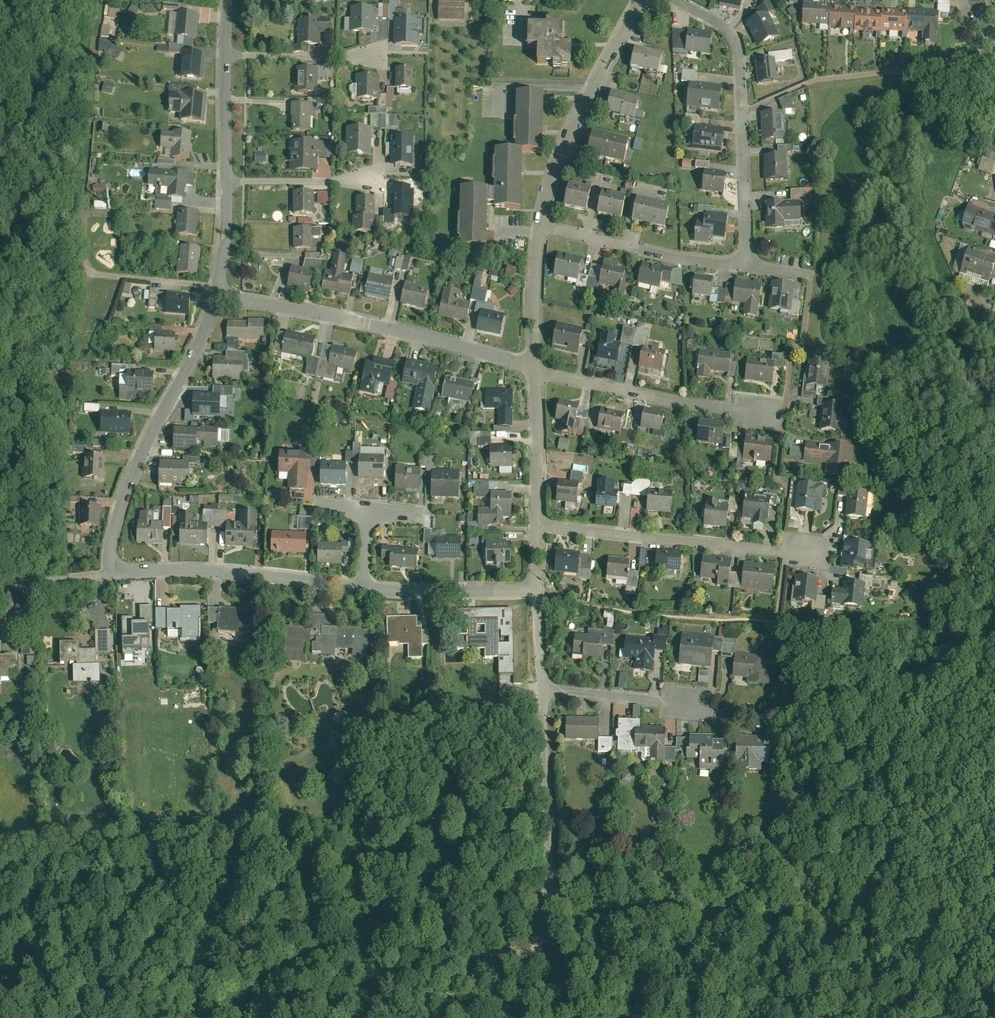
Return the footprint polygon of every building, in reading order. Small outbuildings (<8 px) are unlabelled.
[(738,13),(740,0),(717,0),(715,9),(738,13)] [(437,20),(464,20),(464,2),(437,2),(437,20)] [(936,2),(935,14),(936,14),(936,16),(948,17),(948,2),(936,2)] [(827,9),(827,6),(818,5),(818,3),(810,3),(810,5),(801,4),(800,26),(826,27),(827,9)] [(394,7),(385,6),(385,21),(390,21),(404,22),(405,12),(393,11),(394,7)] [(744,24),(756,49),(778,39),(766,15),(769,13),(765,6),(754,11),(757,17),(744,24)] [(135,20),(140,12),(131,7),(126,15),(135,20)] [(375,11),(371,11),(371,21),(379,21),(380,7),(376,7),(375,11)] [(795,15),(791,8),(785,12),(789,19),(795,15)] [(835,10),(827,9),(826,27),(826,30),(852,31),(853,12),(853,11),(845,10),(845,9),(835,8),(835,10)] [(371,10),(349,10),(349,32),(357,33),(370,33),(371,21),(371,11),(371,10)] [(879,13),(853,12),(852,31),(852,33),(878,35),(878,33),(879,13)] [(879,13),(878,33),(905,34),(905,33),(906,13),(879,12),(879,13)] [(906,13),(905,33),(921,34),(920,47),(935,48),(936,16),(936,14),(935,14),(906,12),(906,13)] [(195,40),(197,16),(176,14),(173,38),(184,39),(193,40),(195,40)] [(331,21),(298,20),(296,48),(320,49),(321,35),(330,35),(331,21)] [(415,46),(416,22),(404,22),(390,21),(390,45),(415,46)] [(109,44),(111,24),(102,23),(99,50),(104,51),(105,44),(109,44)] [(567,70),(567,48),(555,48),(555,44),(558,44),(559,25),(542,25),(542,29),(523,29),(522,49),(533,49),(533,66),(549,67),(549,70),(567,70)] [(670,52),(683,53),(685,33),(670,32),(670,37),(670,52)] [(709,34),(685,32),(685,33),(683,53),(683,54),(707,56),(709,34)] [(184,39),(183,48),(192,49),(193,40),(184,39)] [(115,58),(119,51),(110,47),(106,53),(115,58)] [(180,53),(191,54),(192,49),(183,48),(169,47),(168,55),(180,56),(180,53)] [(659,56),(632,50),(627,70),(654,76),(659,56)] [(201,82),(204,55),(191,54),(180,53),(180,56),(178,80),(201,82)] [(766,55),(767,62),(773,61),(773,66),(791,64),(790,53),(766,55)] [(856,72),(860,63),(854,60),(850,69),(856,72)] [(767,62),(753,63),(755,86),(775,85),(773,66),(773,61),(767,62)] [(317,71),(317,83),(328,83),(328,69),(317,68),(317,71)] [(317,83),(317,71),(295,70),(293,94),(316,95),(317,83)] [(414,71),(395,71),(394,90),(413,90),(414,71)] [(686,85),(692,85),(694,74),(680,73),(679,84),(686,85)] [(379,97),(380,79),(355,77),(354,102),(375,103),(378,103),(379,97)] [(104,82),(102,90),(112,92),(113,85),(104,82)] [(716,114),(719,89),(692,85),(686,85),(683,110),(716,114)] [(385,89),(385,97),(384,107),(392,108),(393,90),(385,89)] [(635,102),(623,99),(624,97),(608,93),(602,115),(618,119),(618,121),(630,124),(635,102)] [(205,126),(207,96),(170,94),(168,116),(180,116),(180,125),(205,126)] [(538,152),(540,96),(512,95),(511,152),(519,152),(538,152)] [(794,103),(791,96),(779,101),(782,110),(795,108),(794,103)] [(385,97),(379,97),(378,103),(375,103),(375,109),(384,109),(384,107),(385,97)] [(307,100),(307,106),(314,106),(314,115),(323,115),(323,108),(329,108),(329,100),(307,100)] [(307,106),(290,106),(290,117),(292,117),(291,127),(296,127),(296,133),(309,133),(310,119),(314,119),(314,115),(314,106),(307,106)] [(785,113),(762,114),(763,140),(786,139),(785,113)] [(693,128),(696,128),(697,119),(683,117),(682,127),(693,128)] [(107,126),(98,126),(97,134),(106,135),(107,126)] [(719,154),(721,131),(696,128),(693,128),(690,151),(719,154)] [(369,157),(370,129),(345,129),(344,156),(369,157)] [(190,162),(192,135),(173,134),(173,135),(161,134),(160,151),(172,152),(171,160),(190,162)] [(583,158),(620,166),(625,143),(588,134),(583,158)] [(633,149),(642,150),(643,138),(634,137),(633,149)] [(409,167),(410,139),(392,138),(392,145),(388,144),(387,166),(409,167)] [(290,173),(317,174),(317,160),(325,160),(325,144),(292,144),(292,152),(290,152),(290,173)] [(519,152),(511,152),(492,151),(491,191),(491,205),(491,209),(517,210),(519,152)] [(265,166),(265,155),(254,154),(253,165),(265,166)] [(785,155),(764,156),(765,179),(786,179),(785,155)] [(688,170),(689,163),(680,162),(680,169),(688,170)] [(701,171),(705,172),(706,164),(697,164),(692,163),(691,170),(701,171)] [(721,195),(723,173),(705,172),(701,171),(699,192),(721,195)] [(193,188),(194,176),(149,172),(147,188),(168,190),(167,199),(172,199),(184,200),(185,187),(193,188)] [(106,184),(93,187),(95,195),(108,192),(106,184)] [(582,213),(587,191),(564,185),(559,208),(582,213)] [(410,187),(389,187),(389,208),(409,209),(410,187)] [(484,205),(484,191),(457,190),(455,247),(483,248),(484,205)] [(788,192),(788,203),(797,203),(797,204),(802,203),(802,191),(788,192)] [(618,221),(623,198),(599,192),(593,216),(618,221)] [(315,194),(293,194),(293,216),(315,217),(315,194)] [(374,217),(375,199),(357,198),(356,216),(352,216),(352,232),(374,233),(374,231),(374,217)] [(667,208),(633,200),(628,223),(661,231),(667,208)] [(788,203),(761,204),(763,231),(782,230),(782,224),(798,223),(797,204),(797,203),(788,203)] [(994,226),(994,217),(983,213),(985,207),(971,203),(970,206),(966,205),(959,225),(992,236),(994,226)] [(199,213),(177,212),(175,237),(197,238),(199,213)] [(722,240),(724,216),(709,214),(703,213),(702,222),(694,221),(692,243),(705,245),(706,238),(722,240)] [(383,217),(374,217),(374,231),(382,231),(383,217)] [(294,250),(312,250),(312,240),(322,240),(322,230),(294,230),(294,250)] [(175,251),(175,243),(165,242),(165,251),(175,251)] [(990,267),(994,256),(966,247),(957,275),(985,285),(986,279),(990,267)] [(198,278),(200,250),(179,248),(176,276),(198,278)] [(305,252),(305,262),(322,262),(323,252),(305,252)] [(580,258),(555,253),(550,275),(575,280),(576,274),(580,258)] [(334,255),(330,273),(343,276),(348,258),(334,255)] [(397,258),(394,270),(406,272),(408,261),(397,258)] [(363,262),(353,259),(349,273),(360,275),(363,262)] [(601,260),(600,267),(596,285),(613,288),(618,289),(618,285),(622,269),(615,268),(616,263),(601,260)] [(305,262),(303,270),(314,273),(319,274),(322,262),(305,262)] [(586,276),(583,288),(595,291),(596,285),(600,267),(588,265),(586,276)] [(639,266),(635,284),(655,288),(656,287),(665,289),(669,269),(657,266),(656,270),(639,266)] [(287,289),(309,295),(314,273),(303,270),(292,267),(287,289)] [(986,279),(994,282),(994,269),(990,267),(986,279)] [(335,294),(348,297),(353,278),(343,276),(330,273),(326,272),(321,292),(334,295),(335,294)] [(364,297),(387,302),(391,279),(368,274),(364,297)] [(586,276),(576,274),(575,280),(574,286),(583,288),(586,276)] [(711,278),(693,275),(689,295),(708,298),(709,289),(711,278)] [(732,281),(731,286),(729,298),(728,303),(742,305),(740,316),(754,318),(759,285),(732,281)] [(399,305),(422,310),(427,288),(404,283),(399,305)] [(791,286),(769,283),(765,309),(788,312),(789,302),(791,286)] [(623,286),(618,285),(618,289),(613,288),(611,297),(621,299),(623,286)] [(723,291),(717,290),(716,299),(715,302),(721,303),(722,297),(729,298),(731,286),(724,285),(723,291)] [(435,316),(464,323),(468,303),(453,300),(455,291),(441,288),(435,316)] [(717,290),(709,289),(708,298),(716,299),(717,290)] [(143,301),(149,301),(148,311),(155,311),(156,306),(165,307),(166,295),(157,294),(157,291),(150,290),(150,293),(144,292),(143,301)] [(189,317),(191,296),(166,293),(166,295),(165,307),(164,314),(189,317)] [(797,303),(789,302),(788,312),(796,313),(797,303)] [(497,336),(502,315),(480,310),(475,331),(497,336)] [(227,340),(228,340),(238,340),(263,341),(263,322),(249,322),(249,324),(227,323),(227,340)] [(555,323),(549,348),(577,355),(583,330),(580,329),(580,326),(566,323),(565,325),(555,323)] [(312,358),(316,338),(286,333),(285,336),(282,354),(307,359),(311,360),(312,358)] [(175,354),(176,334),(155,334),(155,341),(148,340),(148,347),(155,347),(154,354),(175,354)] [(618,345),(630,348),(632,337),(620,334),(618,345)] [(282,354),(285,336),(277,335),(272,357),(281,359),(282,354)] [(614,364),(618,345),(612,344),(613,338),(600,335),(594,360),(614,364)] [(640,349),(655,352),(656,346),(643,343),(644,340),(632,337),(630,348),(640,350),(640,349)] [(226,354),(238,355),(238,340),(228,340),(227,346),(215,346),(215,352),(225,352),(225,354),(226,354)] [(329,361),(328,368),(337,369),(354,373),(357,353),(332,348),(329,361)] [(636,368),(659,373),(663,354),(655,352),(640,349),(640,350),(636,368)] [(727,364),(728,356),(696,352),(693,380),(706,382),(707,373),(725,375),(727,364)] [(213,359),(213,382),(242,383),(242,373),(248,373),(249,362),(243,362),(243,355),(238,355),(226,354),(226,359),(213,359)] [(772,364),(771,373),(778,374),(780,357),(770,356),(769,364),(772,364)] [(319,359),(312,358),(311,360),(307,359),(304,375),(315,377),(319,359)] [(385,385),(390,362),(373,358),(372,361),(366,359),(358,393),(371,396),(374,383),(385,385)] [(329,361),(319,359),(315,377),(335,381),(337,369),(328,368),(329,361)] [(771,373),(772,364),(769,364),(746,360),(742,384),(769,387),(771,373)] [(434,368),(405,361),(400,384),(415,387),(410,411),(426,414),(432,389),(430,388),(434,368)] [(822,390),(826,365),(806,363),(803,388),(822,390)] [(734,365),(727,364),(725,375),(725,378),(733,379),(734,365)] [(110,377),(126,378),(126,372),(127,367),(110,366),(110,377)] [(150,399),(152,374),(144,373),(144,376),(135,375),(136,373),(126,372),(126,378),(125,397),(150,399)] [(471,385),(443,379),(439,399),(467,405),(471,385)] [(213,389),(213,394),(220,394),(220,397),(232,398),(232,390),(213,389)] [(510,392),(482,391),(482,412),(496,413),(495,428),(509,428),(510,392)] [(194,414),(220,415),(220,397),(220,394),(213,394),(195,393),(194,414)] [(820,406),(835,408),(836,403),(814,400),(813,408),(819,409),(820,406)] [(577,407),(556,402),(552,421),(557,423),(555,434),(570,438),(572,431),(582,433),(585,422),(574,419),(577,407)] [(835,408),(820,406),(819,409),(816,432),(840,435),(844,410),(835,408)] [(662,414),(642,410),(638,429),(658,433),(662,414)] [(621,416),(598,412),(595,431),(618,435),(619,430),(621,416)] [(131,437),(131,415),(101,414),(100,436),(131,437)] [(728,443),(719,441),(722,425),(697,421),(694,443),(718,446),(721,447),(720,450),(727,451),(727,446),(728,443)] [(218,432),(174,430),(173,454),(197,455),(197,447),(217,448),(218,432)] [(616,445),(624,446),(627,432),(619,430),(618,435),(616,445)] [(627,432),(624,446),(633,448),(636,433),(627,432)] [(567,449),(569,438),(559,437),(558,447),(567,449)] [(743,438),(742,448),(740,462),(744,463),(767,466),(771,442),(763,441),(763,444),(755,443),(756,440),(743,438)] [(484,450),(488,450),(488,440),(474,441),(474,450),(484,450)] [(851,449),(803,443),(801,462),(824,465),(822,477),(846,481),(851,449)] [(737,447),(727,446),(727,451),(726,459),(735,461),(737,447)] [(742,448),(737,447),(735,461),(734,463),(744,465),(744,463),(740,462),(742,448)] [(83,457),(86,457),(87,449),(72,448),(72,456),(83,457)] [(509,471),(509,449),(488,450),(484,450),(485,472),(509,471)] [(798,461),(800,450),(793,449),(792,460),(798,461)] [(671,455),(667,451),(662,456),(666,460),(671,455)] [(360,458),(359,482),(380,483),(381,452),(360,452),(360,458)] [(288,493),(307,494),(307,478),(309,478),(310,464),(308,464),(308,456),(301,456),(301,458),(288,458),(288,456),(279,455),(279,477),(288,478),(288,493)] [(104,482),(105,458),(86,457),(83,457),(82,480),(104,482)] [(424,476),(429,476),(429,474),(432,474),(433,460),(424,460),(424,472),(424,476)] [(189,464),(159,463),(159,487),(189,488),(189,464)] [(345,490),(346,467),(322,466),(321,489),(345,490)] [(416,492),(417,472),(416,471),(405,471),(405,469),(393,468),(393,492),(416,492)] [(428,500),(456,501),(457,475),(432,474),(429,474),(429,476),(428,500)] [(568,474),(567,484),(576,485),(575,487),(580,487),(581,475),(568,474)] [(611,490),(612,483),(612,479),(596,477),(593,504),(614,506),(615,499),(617,499),(617,497),(617,496),(620,496),(620,493),(615,493),(616,491),(611,490)] [(629,499),(645,501),(646,494),(647,494),(648,482),(631,480),(630,487),(629,498),(629,499)] [(553,505),(574,507),(575,487),(576,485),(567,484),(555,483),(553,505)] [(617,496),(617,497),(629,498),(630,487),(614,485),(614,483),(612,483),(611,490),(616,491),(615,493),(620,493),(620,496),(617,496)] [(488,502),(488,497),(486,497),(486,484),(473,484),(473,502),(488,502)] [(835,498),(845,500),(846,492),(847,485),(837,484),(835,498)] [(812,487),(797,485),(793,511),(813,514),(814,504),(819,505),(821,486),(812,485),(812,487)] [(863,523),(866,495),(846,492),(845,500),(843,521),(863,523)] [(643,515),(667,517),(670,494),(661,493),(660,495),(647,494),(646,494),(645,501),(643,515)] [(509,521),(509,495),(488,495),(488,497),(488,502),(488,512),(476,512),(475,525),(475,528),(485,528),(500,529),(501,521),(509,521)] [(764,531),(768,499),(742,496),(739,520),(751,522),(750,529),(764,531)] [(726,509),(725,514),(735,514),(736,501),(726,500),(726,509)] [(700,528),(724,530),(725,514),(726,509),(715,508),(716,503),(704,502),(704,507),(702,507),(700,528)] [(203,509),(203,527),(207,527),(207,531),(216,531),(217,514),(217,508),(211,507),(211,510),(203,509)] [(100,530),(101,509),(80,508),(79,528),(100,530)] [(216,531),(226,532),(226,525),(227,514),(217,514),(216,531)] [(226,551),(254,552),(255,514),(240,514),(240,526),(226,525),(226,532),(226,551)] [(136,547),(162,548),(162,532),(163,528),(152,528),(152,534),(149,533),(149,515),(139,515),(139,525),(138,525),(136,547)] [(203,527),(198,527),(198,528),(192,528),(193,519),(178,518),(178,529),(180,529),(179,549),(206,550),(207,531),(207,527),(203,527)] [(297,521),(297,534),(313,534),(313,521),(297,521)] [(485,533),(485,528),(475,528),(475,525),(465,525),(465,533),(485,533)] [(433,546),(428,546),(428,533),(421,533),(421,546),(425,546),(425,560),(433,560),(433,546)] [(270,556),(305,557),(306,536),(272,535),(270,556)] [(458,563),(458,540),(433,540),(433,546),(433,560),(433,562),(458,563)] [(340,569),(341,552),(347,553),(347,544),(341,544),(341,548),(318,546),(317,567),(340,569)] [(872,547),(841,544),(838,568),(843,569),(843,571),(869,574),(872,547)] [(508,568),(508,545),(497,545),(484,545),(484,547),(484,568),(508,568)] [(381,562),(390,563),(389,571),(413,572),(414,552),(390,551),(390,548),(381,548),(381,562)] [(638,552),(636,576),(642,577),(644,553),(638,552)] [(678,556),(655,553),(653,572),(676,574),(678,556)] [(576,556),(555,554),(555,561),(552,560),(551,575),(575,577),(576,558),(576,556)] [(588,559),(576,558),(575,577),(574,582),(587,583),(588,573),(586,573),(588,559)] [(729,562),(701,559),(698,581),(715,583),(714,588),(726,589),(727,576),(729,562)] [(627,563),(604,560),(602,580),(625,582),(625,575),(627,563)] [(741,577),(739,591),(768,595),(771,569),(742,565),(741,577)] [(636,576),(625,575),(625,582),(623,599),(633,600),(636,576)] [(858,575),(858,583),(872,583),(872,576),(858,575)] [(734,577),(727,576),(726,589),(732,590),(734,577)] [(741,577),(734,577),(732,590),(739,591),(741,577)] [(817,582),(794,579),(791,603),(810,606),(814,606),(815,598),(817,582)] [(860,611),(862,586),(841,585),(840,593),(831,592),(830,606),(839,607),(839,609),(860,611)] [(904,604),(914,593),(908,588),(899,600),(904,604)] [(823,599),(815,598),(814,606),(810,606),(809,611),(822,613),(823,599)] [(140,607),(141,622),(148,621),(148,624),(152,624),(151,607),(140,607)] [(180,644),(199,643),(199,622),(201,622),(201,612),(180,612),(180,615),(167,615),(167,613),(154,613),(154,635),(176,634),(175,632),(180,632),(180,644)] [(206,627),(217,628),(216,637),(247,638),(249,615),(218,613),(218,614),(207,613),(206,627)] [(371,635),(361,635),(361,632),(321,630),(322,618),(309,617),(309,632),(286,631),(285,645),(289,645),(288,663),(306,664),(307,653),(312,653),(312,663),(322,664),(322,659),(337,660),(337,652),(350,653),(350,658),(367,659),(367,646),(371,646),(371,635)] [(131,618),(122,618),(123,651),(141,651),(141,637),(148,637),(148,624),(148,621),(141,622),(132,622),(131,618)] [(465,652),(483,652),(483,661),(495,661),(495,618),(465,619),(465,652)] [(414,620),(384,621),(384,647),(407,647),(407,663),(419,662),(419,646),(426,646),(425,634),(419,634),(419,631),(414,631),(414,620)] [(585,633),(584,639),(596,641),(595,649),(610,650),(611,635),(585,633)] [(77,668),(77,671),(72,671),(73,690),(102,690),(101,671),(97,671),(97,659),(111,658),(110,636),(96,636),(97,655),(80,655),(80,647),(60,648),(61,669),(77,668)] [(641,643),(622,641),(620,662),(632,663),(631,674),(650,676),(652,654),(663,656),(664,639),(641,637),(641,643)] [(679,637),(676,668),(707,671),(709,654),(710,640),(679,637)] [(578,663),(594,664),(595,649),(596,641),(584,639),(572,638),(570,659),(579,660),(578,663)] [(710,640),(709,654),(720,656),(722,641),(716,641),(710,640)] [(731,642),(722,641),(720,656),(720,660),(730,661),(731,642)] [(30,661),(30,650),(22,650),(22,661),(30,661)] [(733,656),(730,680),(744,682),(745,689),(766,688),(765,682),(765,675),(757,659),(733,656)] [(17,661),(0,661),(0,688),(1,688),(1,684),(10,684),(10,676),(17,676),(17,661)] [(707,675),(696,674),(695,685),(705,686),(707,675)] [(596,721),(563,720),(562,743),(595,744),(596,741),(596,721)] [(615,723),(614,746),(614,750),(614,759),(632,760),(632,752),(633,731),(637,731),(637,724),(615,723)] [(663,732),(633,731),(632,752),(648,753),(647,767),(660,767),(661,764),(661,753),(662,753),(663,751),(663,732)] [(764,736),(764,740),(733,739),(732,768),(734,768),(734,774),(758,775),(758,769),(765,769),(766,757),(774,757),(775,736),(764,736)] [(683,750),(683,763),(697,763),(696,774),(721,775),(722,747),(708,747),(708,745),(705,745),(705,739),(686,739),(686,742),(685,750),(683,750)] [(609,741),(596,741),(595,744),(595,755),(609,756),(609,750),(609,745),(609,741)] [(672,741),(672,752),(671,762),(683,763),(683,750),(685,750),(686,742),(672,741)] [(662,753),(661,753),(661,764),(671,764),(671,762),(672,752),(663,751),(662,753)]
